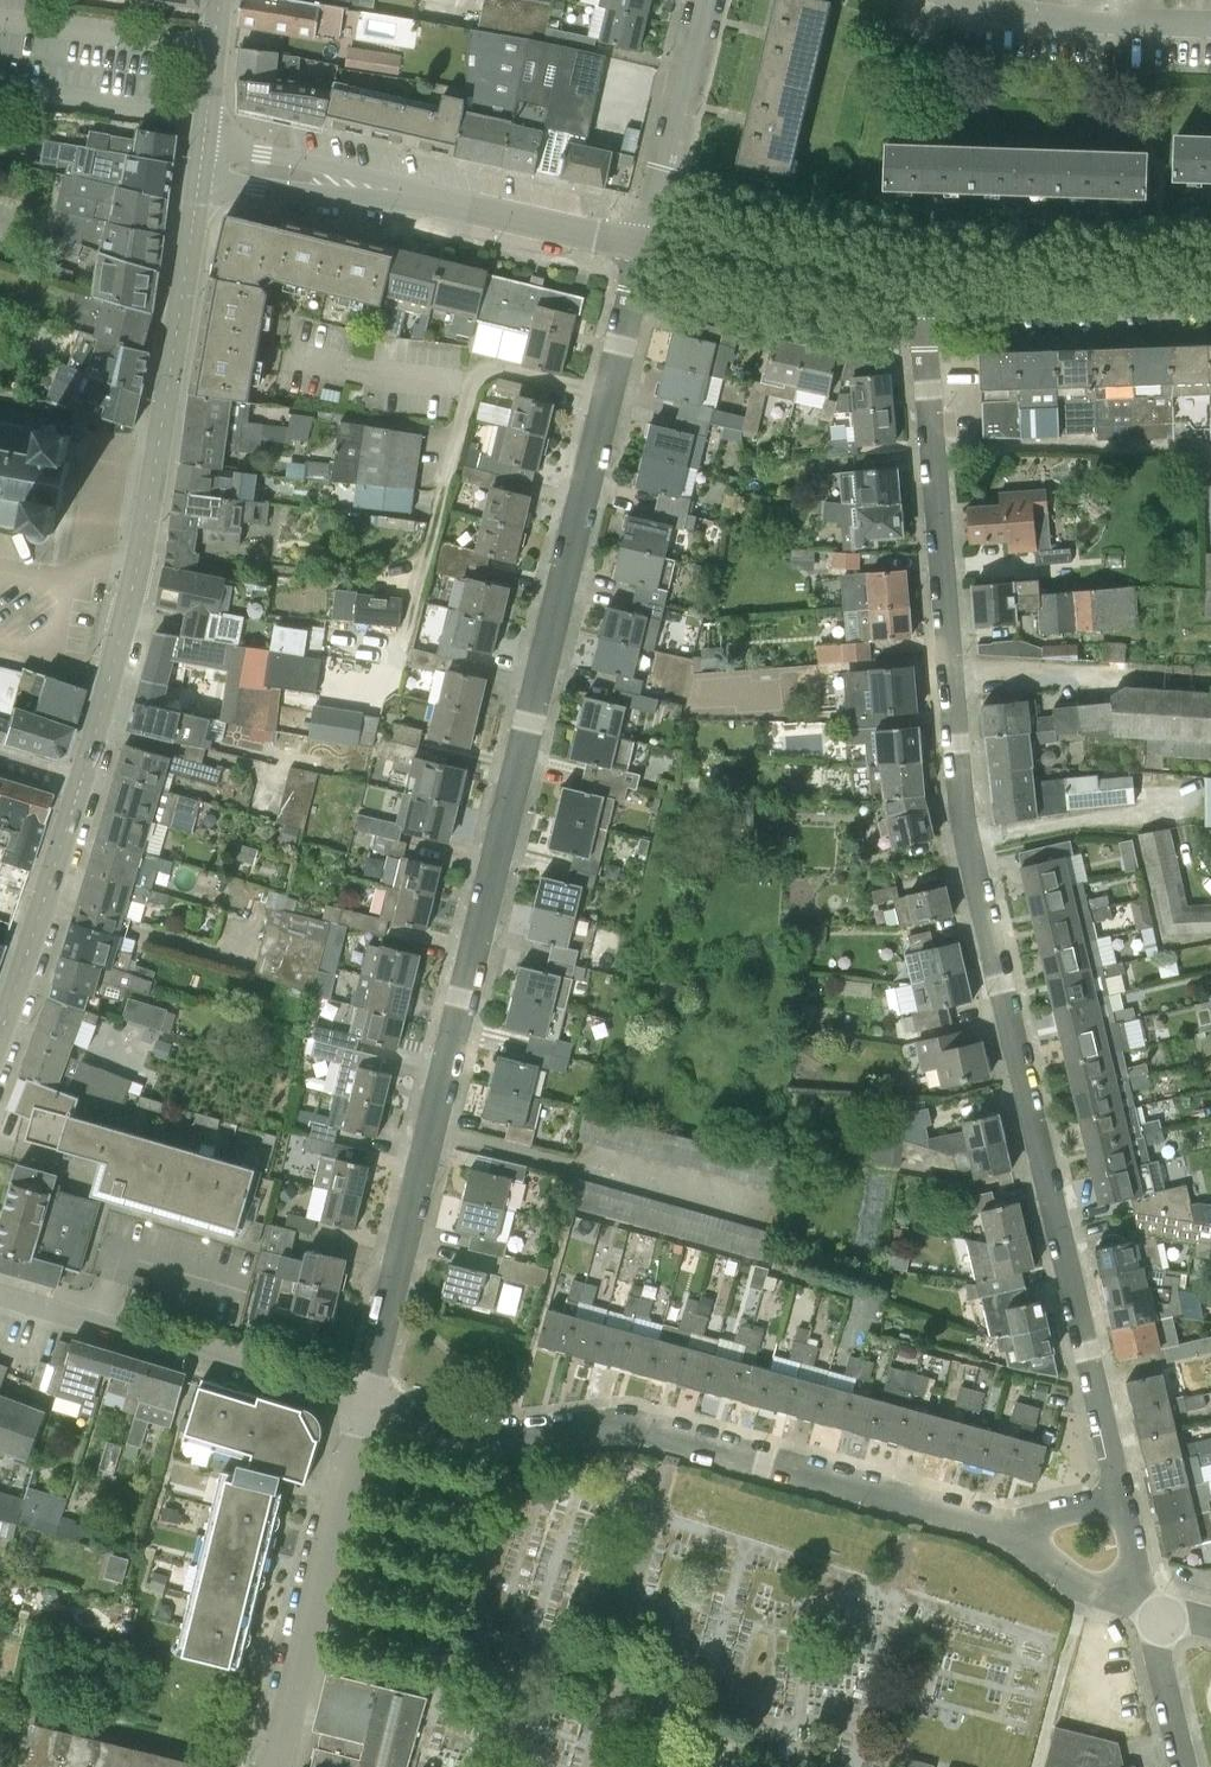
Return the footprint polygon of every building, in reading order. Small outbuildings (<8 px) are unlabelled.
[(265,27),(264,31),(316,39),(317,31),(340,35),(345,9),(291,0),(242,0),(238,23),(265,27)] [(345,9),(350,10),(352,0),(291,0),(345,9)] [(479,31),(530,39),(543,41),(546,42),(549,28),(550,23),(554,3),(538,0),(485,0),(479,31)] [(589,4),(595,6),(647,16),(651,0),(590,0),(589,4)] [(811,89),(822,47),(832,2),(823,0),(777,0),(758,77),(737,164),(791,177),(801,132),(811,89)] [(597,38),(597,39),(639,49),(647,16),(595,6),(588,36),(597,38)] [(549,28),(546,42),(564,47),(594,53),(597,39),(597,38),(588,36),(549,28)] [(479,31),(469,29),(465,101),(453,155),(502,166),(516,102),(530,39),(479,31)] [(516,102),(551,110),(564,47),(546,42),(543,41),(530,39),(516,102)] [(348,63),(401,73),(405,50),(352,41),(348,63)] [(606,56),(594,53),(564,47),(551,110),(536,174),(560,179),(565,159),(562,158),(564,153),(566,153),(569,141),(578,143),(580,135),(589,137),(606,56)] [(321,126),(329,90),(321,88),(322,84),(299,82),(302,57),(280,54),(280,53),(242,48),(239,82),(256,111),(321,126)] [(453,155),(465,101),(440,94),(437,105),(331,82),(329,90),(321,126),(453,155)] [(536,174),(551,110),(516,102),(502,166),(536,174)] [(87,147),(174,163),(177,135),(138,129),(137,139),(90,131),(87,147)] [(1177,136),(1175,180),(1210,182),(1210,137),(1177,136)] [(569,180),(606,189),(614,152),(578,143),(569,141),(566,153),(564,153),(562,158),(565,159),(560,179),(569,181),(569,180)] [(122,187),(170,196),(174,163),(87,147),(62,142),(59,160),(76,164),(75,172),(92,175),(93,170),(112,174),(113,169),(125,170),(122,187)] [(1060,196),(1108,197),(1146,199),(1148,154),(1061,151),(974,148),(888,145),(886,190),(973,193),(1060,196)] [(72,215),(165,234),(170,196),(122,187),(78,177),(78,178),(65,175),(58,209),(72,213),(72,215)] [(213,274),(241,279),(256,221),(227,214),(213,274)] [(141,264),(161,270),(165,234),(72,215),(65,241),(81,246),(100,251),(100,252),(103,252),(129,261),(141,264)] [(260,282),(272,275),(282,228),(256,221),(241,279),(260,282)] [(275,280),(327,292),(341,235),(284,221),(282,228),(272,275),(275,280)] [(327,292),(355,299),(369,242),(341,235),(327,292)] [(424,341),(432,308),(443,261),(369,242),(355,299),(383,305),(384,301),(423,311),(420,324),(418,324),(414,340),(424,341)] [(106,300),(154,314),(161,270),(141,264),(129,261),(103,252),(96,297),(106,300)] [(479,313),(489,275),(489,273),(443,261),(432,308),(478,319),(479,313)] [(260,343),(265,315),(268,294),(260,282),(241,279),(213,274),(202,333),(260,343)] [(535,316),(522,366),(563,376),(577,315),(564,312),(569,294),(489,275),(479,313),(504,319),(506,309),(535,316)] [(95,336),(143,350),(154,314),(106,300),(95,336)] [(143,350),(95,336),(33,315),(25,343),(65,355),(74,357),(93,362),(90,373),(142,394),(151,352),(143,350)] [(668,366),(710,376),(725,379),(729,360),(733,361),(740,333),(696,322),(692,337),(676,333),(668,366)] [(250,403),(255,373),(260,343),(202,333),(191,395),(250,403)] [(777,341),(768,384),(769,384),(767,395),(795,401),(798,390),(806,347),(777,341)] [(1174,423),(1190,423),(1191,441),(1210,440),(1210,366),(1210,345),(1171,347),(1174,423)] [(798,390),(828,396),(834,371),(832,370),(835,354),(806,347),(798,390)] [(1164,423),(1174,423),(1171,347),(1133,348),(1136,439),(1165,438),(1164,423)] [(1098,441),(1136,439),(1133,348),(1094,349),(1097,399),(1098,441)] [(1059,400),(1097,399),(1094,349),(1056,351),(1059,400)] [(1060,437),(1059,400),(1056,351),(1019,352),(1022,438),(1027,439),(1060,437)] [(983,438),(1022,438),(1019,352),(980,353),(982,402),(983,438)] [(142,394),(90,373),(71,366),(74,357),(65,355),(63,363),(63,364),(49,401),(71,408),(77,393),(92,399),(91,401),(109,408),(105,418),(134,427),(142,394)] [(853,412),(893,409),(891,376),(871,377),(870,362),(848,357),(845,377),(851,378),(853,412)] [(680,416),(711,424),(714,408),(703,405),(710,376),(668,366),(661,397),(683,402),(680,416)] [(510,428),(546,437),(553,406),(532,401),(536,387),(500,378),(496,393),(517,398),(510,428)] [(758,436),(767,395),(769,384),(768,384),(754,381),(747,416),(743,432),(758,436)] [(243,421),(247,421),(250,403),(191,395),(186,428),(241,436),(243,421)] [(485,397),(480,413),(503,421),(508,404),(485,397)] [(820,420),(834,423),(838,401),(825,398),(820,420)] [(743,432),(747,416),(714,408),(711,424),(724,427),(743,432)] [(859,455),(859,445),(896,442),(893,409),(853,412),(856,441),(847,442),(847,438),(829,440),(825,458),(859,455)] [(646,457),(688,467),(700,469),(711,424),(680,416),(677,429),(654,424),(646,457)] [(54,534),(59,508),(62,508),(70,461),(67,461),(71,435),(58,433),(58,431),(57,427),(54,425),(52,425),(49,425),(46,428),(46,429),(0,421),(0,523),(54,534)] [(243,421),(241,436),(262,439),(264,424),(247,421),(243,421)] [(304,479),(382,487),(416,491),(424,435),(341,421),(335,465),(307,462),(304,479)] [(478,469),(510,478),(514,463),(538,469),(546,437),(510,428),(508,427),(501,458),(482,454),(478,469)] [(181,463),(214,469),(221,469),(224,449),(239,451),(241,436),(186,428),(181,463)] [(260,454),(262,439),(241,436),(239,451),(260,454)] [(658,507),(689,515),(692,499),(681,496),(688,467),(646,457),(639,488),(661,493),(658,507)] [(177,489),(255,500),(258,473),(221,469),(214,469),(181,463),(177,489)] [(483,520),(524,530),(531,498),(507,492),(510,478),(478,469),(465,466),(461,481),(491,488),(483,520)] [(865,508),(901,505),(898,471),(877,472),(877,470),(847,472),(848,481),(844,482),(845,503),(865,508)] [(378,516),(410,520),(413,501),(414,501),(416,491),(382,487),(378,516)] [(171,529),(165,567),(195,572),(198,555),(193,554),(196,528),(201,529),(201,544),(239,548),(241,525),(266,527),(268,502),(255,500),(177,489),(171,529)] [(1009,552),(1052,548),(1047,490),(999,493),(1000,505),(968,508),(971,543),(1009,540),(1009,552)] [(851,530),(853,548),(878,546),(877,539),(904,536),(901,505),(865,508),(845,503),(826,501),(824,521),(843,522),(843,530),(851,530)] [(624,548),(666,558),(674,528),(685,531),(689,515),(658,507),(655,521),(632,515),(624,548)] [(439,558),(468,564),(488,569),(491,555),(516,561),(524,530),(483,520),(476,550),(443,542),(439,558)] [(636,599),(665,606),(676,561),(666,558),(624,548),(617,580),(639,585),(636,599)] [(833,568),(861,570),(862,554),(834,552),(833,568)] [(468,564),(439,558),(435,573),(464,580),(468,564)] [(153,631),(157,632),(182,636),(237,644),(290,653),(294,627),(266,622),(273,585),(226,577),(195,572),(165,567),(158,605),(153,631)] [(871,609),(909,607),(906,571),(868,574),(871,609)] [(460,611),(501,621),(509,589),(467,579),(460,611)] [(977,627),(1019,624),(1018,611),(1039,609),(1041,634),(1139,627),(1138,610),(1169,611),(1169,587),(1135,587),(1135,586),(1022,595),(1021,581),(974,585),(977,627)] [(353,620),(403,624),(405,602),(357,599),(353,620)] [(603,638),(642,647),(650,617),(662,620),(665,606),(636,599),(633,613),(610,607),(603,638)] [(872,660),(870,640),(911,637),(909,607),(871,609),(858,610),(861,642),(843,644),(844,663),(872,660)] [(460,611),(453,644),(493,654),(501,621),(460,611)] [(157,632),(144,678),(168,684),(175,660),(233,670),(237,644),(182,636),(157,632)] [(615,688),(641,695),(644,681),(635,678),(642,647),(603,638),(595,670),(618,675),(615,688)] [(979,655),(1079,660),(1078,644),(1043,646),(1043,647),(1020,639),(995,641),(992,643),(978,644),(979,655)] [(227,704),(224,720),(254,727),(273,731),(276,731),(282,690),(294,691),(295,689),(300,654),(290,653),(237,644),(233,670),(227,704)] [(409,667),(438,673),(439,668),(442,655),(413,648),(409,667)] [(73,727),(33,713),(13,706),(23,672),(0,667),(0,719),(0,721),(0,743),(55,760),(65,754),(73,727)] [(870,671),(873,715),(917,712),(914,667),(870,671)] [(462,674),(439,668),(438,673),(431,701),(437,702),(480,713),(487,680),(462,674)] [(33,713),(73,727),(84,690),(44,676),(33,713)] [(1112,695),(1112,702),(1081,705),(1083,734),(1210,743),(1210,692),(1128,686),(1112,695)] [(581,729),(620,738),(628,707),(656,714),(659,700),(641,695),(615,688),(612,703),(589,697),(581,729)] [(1057,730),(1055,715),(1038,718),(1036,699),(984,705),(987,737),(1057,730)] [(131,730),(193,743),(210,748),(213,739),(206,737),(211,718),(187,713),(138,702),(131,730)] [(437,702),(429,736),(471,746),(480,713),(437,702)] [(317,706),(311,736),(375,747),(377,737),(382,717),(317,706)] [(391,741),(420,748),(424,730),(395,723),(391,741)] [(273,731),(254,727),(251,738),(270,742),(273,731)] [(853,765),(922,760),(919,727),(876,730),(876,727),(850,729),(851,743),(867,743),(869,761),(853,762),(853,765)] [(584,777),(629,788),(638,790),(641,775),(629,772),(636,742),(620,738),(581,729),(573,760),(587,763),(584,777)] [(991,772),(1034,767),(1035,767),(1033,742),(1039,741),(1039,744),(1058,742),(1058,733),(1057,730),(987,737),(991,772)] [(411,765),(412,759),(417,760),(420,748),(391,741),(377,737),(375,747),(373,756),(411,765)] [(116,776),(163,790),(168,774),(216,788),(221,772),(173,758),(126,744),(116,776)] [(414,795),(458,806),(466,772),(422,761),(417,760),(412,759),(411,765),(404,793),(414,795)] [(884,798),(924,795),(922,760),(853,765),(856,800),(884,797),(884,798)] [(288,781),(315,788),(318,773),(292,767),(288,781)] [(1000,821),(1045,811),(1069,808),(1068,809),(1135,802),(1133,773),(1099,777),(1099,775),(1066,778),(1066,776),(1035,780),(1034,767),(991,772),(994,802),(1000,821)] [(107,808),(154,822),(171,827),(174,813),(195,819),(200,801),(163,790),(116,776),(107,808)] [(560,818),(608,830),(616,800),(626,800),(629,788),(584,777),(581,790),(567,787),(560,818)] [(0,861),(26,786),(0,778),(0,861)] [(312,801),(314,793),(315,788),(288,781),(285,794),(312,801)] [(0,861),(29,871),(52,795),(26,786),(0,861)] [(380,836),(400,841),(403,830),(450,841),(458,806),(414,795),(404,793),(397,823),(358,814),(354,830),(368,833),(380,836)] [(281,807),(309,815),(312,801),(285,794),(281,807)] [(896,849),(896,847),(934,838),(927,808),(927,809),(924,795),(884,798),(885,804),(880,806),(882,815),(877,816),(882,836),(890,835),(893,849),(896,849)] [(755,800),(733,800),(733,855),(755,855),(755,800)] [(278,822),(305,829),(309,815),(281,807),(278,822)] [(97,840),(145,854),(154,822),(107,808),(97,840)] [(572,869),(597,875),(608,830),(560,818),(552,849),(575,855),(572,869)] [(1188,904),(1171,827),(1139,834),(1163,939),(1210,937),(1210,903),(1188,904)] [(282,845),(296,848),(300,831),(286,828),(282,845)] [(402,857),(404,858),(408,843),(400,841),(380,836),(376,851),(402,857)] [(638,852),(647,857),(651,841),(641,839),(638,852)] [(88,871),(136,885),(145,854),(97,840),(88,871)] [(1030,894),(1073,885),(1066,857),(1074,855),(1071,840),(1040,847),(1043,861),(1021,866),(1022,868),(1024,868),(1030,894)] [(232,858),(252,864),(256,850),(236,844),(232,858)] [(155,869),(171,873),(174,861),(158,856),(155,869)] [(443,867),(404,858),(402,857),(394,887),(436,897),(443,867)] [(19,901),(29,871),(0,861),(0,895),(19,901)] [(538,908),(577,917),(585,886),(594,889),(597,875),(572,869),(568,882),(545,877),(538,908)] [(79,903),(126,917),(131,900),(146,904),(147,901),(162,906),(165,894),(136,885),(88,871),(79,903)] [(1037,922),(1110,905),(1108,895),(1088,899),(1084,882),(1073,885),(1030,894),(1028,894),(1028,896),(1031,896),(1037,922)] [(338,923),(348,926),(385,935),(388,921),(428,930),(436,897),(394,887),(388,886),(381,918),(342,908),(338,923)] [(928,890),(934,920),(953,916),(946,886),(928,890)] [(7,935),(19,901),(0,895),(0,933),(7,935)] [(1152,896),(1135,899),(1139,925),(1157,922),(1152,896)] [(73,922),(121,935),(126,917),(79,903),(73,922)] [(1044,952),(1098,938),(1094,921),(1113,917),(1110,905),(1037,922),(1034,922),(1035,924),(1037,924),(1043,950),(1041,950),(1041,952),(1044,952)] [(314,992),(321,964),(332,922),(271,907),(255,975),(314,992)] [(550,958),(576,964),(579,951),(569,948),(577,917),(538,908),(530,939),(553,945),(550,958)] [(63,954),(129,973),(134,954),(119,949),(123,936),(121,935),(73,922),(63,954)] [(321,964),(338,968),(348,926),(338,923),(332,922),(321,964)] [(1152,956),(1162,953),(1156,926),(1146,928),(1152,956)] [(927,980),(966,971),(959,942),(935,947),(931,930),(909,936),(913,952),(920,951),(927,980)] [(1050,978),(1124,961),(1121,951),(1102,955),(1098,938),(1044,952),(1050,978)] [(362,975),(413,988),(421,956),(381,946),(381,947),(369,944),(362,975)] [(150,996),(154,981),(133,974),(129,973),(63,954),(54,984),(96,996),(100,982),(150,996)] [(516,998),(567,1010),(574,978),(573,978),(576,964),(550,958),(547,972),(524,967),(516,998)] [(1057,1008),(1110,994),(1106,978),(1126,973),(1124,961),(1050,978),(1047,978),(1048,980),(1050,980),(1056,1005),(1054,1006),(1054,1008),(1057,1008)] [(313,996),(331,1000),(338,968),(321,964),(314,992),(313,996)] [(913,1012),(917,1031),(953,1023),(949,1006),(973,1001),(966,971),(927,980),(912,983),(919,1011),(913,1012)] [(370,1010),(406,1017),(413,988),(362,975),(354,1005),(366,1008),(366,1009),(370,1010)] [(1063,1036),(1137,1018),(1134,1006),(1114,1011),(1110,994),(1057,1008),(1063,1034),(1060,1034),(1061,1036),(1063,1036)] [(72,1041),(90,1048),(101,1015),(50,996),(37,1029),(72,1041)] [(123,1018),(161,1030),(169,1009),(130,997),(123,1018)] [(529,1046),(571,1057),(575,1043),(560,1039),(567,1010),(516,998),(509,1029),(532,1035),(529,1046)] [(370,1010),(363,1040),(399,1048),(406,1017),(370,1010)] [(1070,1063),(1111,1053),(1108,1037),(1120,1035),(1120,1033),(1139,1029),(1137,1018),(1063,1036),(1069,1061),(1067,1062),(1067,1064),(1070,1063)] [(21,1073),(56,1087),(72,1041),(37,1029),(21,1073)] [(330,1044),(357,1051),(361,1036),(334,1030),(330,1044)] [(982,1042),(966,1046),(962,1031),(917,1041),(924,1070),(939,1066),(944,1085),(990,1074),(982,1042)] [(314,1054),(353,1064),(357,1051),(330,1044),(318,1041),(314,1054)] [(495,1087),(534,1096),(541,1066),(567,1073),(571,1057),(529,1046),(525,1062),(502,1056),(495,1087)] [(1076,1091),(1149,1074),(1147,1063),(1127,1068),(1123,1050),(1111,1053),(1070,1063),(1076,1089),(1073,1090),(1074,1092),(1076,1091)] [(93,1066),(81,1097),(120,1112),(131,1081),(93,1066)] [(352,1097),(385,1104),(392,1074),(360,1066),(352,1097)] [(237,1237),(257,1169),(76,1116),(81,1097),(56,1087),(21,1073),(7,1107),(33,1118),(27,1139),(102,1161),(92,1195),(237,1237)] [(1083,1119),(1136,1106),(1132,1089),(1152,1085),(1149,1074),(1076,1091),(1082,1117),(1080,1118),(1080,1120),(1083,1119)] [(507,1139),(532,1145),(544,1098),(534,1096),(495,1087),(487,1119),(510,1124),(507,1139)] [(140,1106),(163,1112),(166,1103),(143,1097),(140,1106)] [(352,1097),(345,1129),(377,1137),(385,1104),(352,1097)] [(1089,1147),(1163,1130),(1160,1119),(1140,1123),(1136,1106),(1083,1119),(1089,1145),(1086,1146),(1087,1148),(1089,1147)] [(999,1113),(963,1121),(966,1133),(930,1141),(927,1126),(932,1124),(929,1108),(905,1113),(906,1114),(892,1113),(891,1125),(883,1124),(882,1137),(905,1140),(953,1154),(1006,1141),(999,1113)] [(579,1140),(593,1143),(598,1115),(585,1112),(579,1140)] [(197,1122),(220,1129),(222,1120),(200,1113),(197,1122)] [(593,1143),(606,1146),(612,1119),(598,1115),(593,1143)] [(606,1146),(620,1150),(626,1122),(612,1119),(606,1146)] [(308,1135),(335,1142),(338,1128),(312,1121),(308,1135)] [(620,1150),(633,1153),(639,1125),(626,1122),(620,1150)] [(633,1153),(647,1156),(653,1129),(639,1125),(633,1153)] [(647,1156),(661,1160),(667,1132),(653,1129),(647,1156)] [(1096,1175),(1149,1162),(1145,1145),(1165,1140),(1163,1130),(1089,1147),(1095,1173),(1093,1174),(1093,1176),(1096,1175)] [(661,1160),(674,1163),(680,1135),(667,1132),(661,1160)] [(264,1142),(275,1145),(278,1136),(266,1133),(264,1142)] [(305,1149),(332,1156),(335,1142),(308,1135),(305,1149)] [(674,1163),(688,1166),(694,1139),(680,1135),(674,1163)] [(953,1154),(905,1140),(882,1137),(874,1137),(871,1163),(902,1166),(903,1155),(933,1165),(957,1170),(974,1166),(976,1178),(1012,1170),(1006,1141),(953,1154)] [(688,1166),(701,1170),(707,1142),(694,1139),(688,1166)] [(701,1170),(715,1173),(721,1145),(707,1142),(701,1170)] [(715,1173),(729,1176),(735,1148),(721,1145),(715,1173)] [(729,1176),(742,1180),(748,1152),(735,1148),(729,1176)] [(742,1180),(756,1183),(762,1155),(748,1152),(742,1180)] [(785,1161),(775,1158),(762,1155),(756,1183),(769,1186),(782,1189),(785,1161)] [(330,1188),(363,1196),(370,1166),(337,1158),(330,1188)] [(467,1200),(506,1209),(513,1179),(524,1181),(527,1166),(502,1159),(498,1174),(475,1168),(467,1200)] [(1135,1213),(1177,1219),(1173,1202),(1188,1198),(1185,1184),(1156,1191),(1149,1162),(1096,1175),(1102,1201),(1099,1202),(1100,1204),(1131,1197),(1135,1213)] [(0,1230),(0,1269),(59,1287),(64,1267),(81,1272),(101,1201),(99,1200),(99,1201),(61,1190),(62,1185),(56,1183),(59,1174),(57,1174),(57,1175),(38,1169),(20,1164),(0,1230)] [(568,1205),(577,1208),(584,1180),(570,1176),(563,1203),(568,1205)] [(577,1208),(591,1212),(598,1184),(584,1180),(577,1208)] [(591,1212),(605,1216),(612,1188),(598,1184),(591,1212)] [(330,1188),(322,1221),(355,1229),(363,1196),(330,1188)] [(605,1216),(619,1219),(626,1192),(612,1188),(605,1216)] [(989,1242),(1027,1233),(1020,1201),(997,1207),(993,1191),(968,1197),(972,1214),(982,1212),(989,1242)] [(619,1219),(633,1223),(640,1196),(626,1192),(619,1219)] [(633,1223),(647,1227),(654,1199),(640,1196),(633,1223)] [(647,1227),(661,1231),(668,1203),(654,1199),(647,1227)] [(503,1258),(505,1258),(508,1242),(498,1240),(506,1209),(467,1200),(460,1231),(473,1234),(469,1249),(503,1258)] [(661,1231),(675,1235),(682,1207),(668,1203),(661,1231)] [(675,1235),(689,1239),(696,1211),(682,1207),(675,1235)] [(689,1239),(703,1243),(710,1215),(696,1211),(689,1239)] [(286,1227),(296,1230),(313,1234),(316,1220),(289,1213),(286,1227)] [(1145,1267),(1164,1270),(1156,1235),(1199,1241),(1197,1258),(1210,1260),(1210,1224),(1177,1219),(1135,1213),(1139,1230),(1130,1232),(1132,1240),(1130,1241),(1129,1235),(1099,1242),(1100,1247),(1097,1248),(1104,1277),(1145,1267)] [(703,1243),(717,1247),(724,1219),(710,1215),(703,1243)] [(717,1247),(731,1251),(738,1223),(724,1219),(717,1247)] [(347,1260),(308,1250),(306,1259),(290,1256),(296,1230),(286,1227),(268,1223),(256,1271),(261,1272),(340,1290),(347,1260)] [(731,1251),(745,1254),(751,1227),(738,1223),(731,1251)] [(745,1254),(758,1258),(765,1230),(751,1227),(745,1254)] [(758,1258),(776,1263),(778,1234),(765,1230),(758,1258)] [(981,1296),(1017,1289),(1013,1272),(1035,1267),(1027,1233),(989,1242),(967,1238),(977,1280),(981,1296)] [(505,1258),(503,1258),(499,1275),(451,1263),(443,1297),(494,1309),(502,1277),(544,1288),(550,1269),(505,1258)] [(1151,1300),(1177,1304),(1183,1304),(1180,1291),(1181,1273),(1164,1270),(1145,1267),(1104,1277),(1111,1309),(1151,1300)] [(249,1325),(265,1329),(317,1341),(322,1319),(332,1321),(340,1290),(261,1272),(249,1325)] [(569,1298),(582,1301),(587,1283),(574,1279),(569,1298)] [(587,1283),(582,1301),(594,1305),(599,1286),(587,1283)] [(996,1336),(1048,1324),(1042,1299),(1021,1304),(1017,1289),(981,1296),(981,1297),(992,1337),(996,1336)] [(624,1313),(637,1317),(642,1297),(629,1294),(624,1313)] [(637,1317),(649,1320),(654,1301),(642,1297),(637,1317)] [(582,1301),(569,1298),(565,1312),(549,1308),(539,1345),(558,1350),(558,1349),(568,1352),(582,1301)] [(1155,1320),(1173,1316),(1179,1315),(1177,1304),(1151,1300),(1111,1309),(1116,1328),(1155,1319),(1155,1320)] [(599,1306),(594,1305),(582,1301),(568,1352),(577,1354),(577,1355),(595,1360),(609,1310),(610,1309),(599,1306)] [(623,1367),(637,1317),(624,1313),(609,1310),(595,1360),(613,1365),(613,1364),(623,1367)] [(680,1328),(692,1332),(697,1313),(685,1310),(680,1328)] [(697,1313),(692,1332),(704,1336),(710,1316),(697,1313)] [(1210,1351),(1210,1336),(1180,1343),(1173,1316),(1155,1320),(1155,1319),(1116,1328),(1115,1329),(1122,1359),(1165,1348),(1168,1361),(1210,1351)] [(664,1324),(649,1320),(637,1317),(623,1367),(632,1369),(632,1371),(650,1375),(664,1324)] [(679,1382),(692,1332),(680,1328),(664,1324),(650,1375),(668,1380),(669,1379),(679,1382)] [(1054,1352),(1055,1352),(1048,1324),(996,1336),(999,1350),(1002,1350),(1006,1365),(1020,1369),(1059,1376),(1054,1352)] [(753,1329),(740,1325),(735,1344),(748,1348),(753,1329)] [(753,1329),(748,1348),(759,1351),(765,1332),(753,1329)] [(718,1340),(704,1336),(692,1332),(679,1382),(688,1385),(687,1386),(704,1390),(718,1340)] [(57,1395),(73,1343),(60,1339),(52,1365),(40,1361),(34,1382),(32,1388),(57,1395)] [(73,1343),(57,1395),(80,1402),(77,1412),(90,1416),(103,1373),(111,1376),(118,1352),(74,1339),(73,1343)] [(790,1359),(802,1362),(808,1344),(795,1340),(790,1359)] [(808,1344),(802,1362),(814,1366),(820,1347),(808,1344)] [(124,1410),(137,1414),(152,1363),(118,1352),(111,1376),(113,1377),(109,1390),(128,1396),(124,1410)] [(734,1397),(744,1361),(716,1354),(706,1390),(724,1396),(724,1395),(734,1397)] [(799,1377),(802,1362),(790,1359),(775,1355),(771,1369),(761,1406),(779,1411),(779,1410),(789,1413),(799,1377)] [(845,1374),(858,1378),(863,1359),(850,1355),(845,1374)] [(863,1359),(858,1378),(870,1381),(875,1362),(863,1359)] [(743,1401),(761,1406),(771,1369),(744,1361),(734,1397),(743,1400),(743,1401)] [(9,1367),(0,1363),(0,1392),(9,1367)] [(137,1463),(152,1413),(174,1420),(188,1373),(152,1363),(137,1414),(124,1459),(137,1463)] [(854,1392),(858,1378),(845,1374),(830,1370),(827,1384),(826,1384),(815,1421),(834,1426),(835,1425),(844,1428),(854,1392)] [(900,1390),(912,1393),(918,1374),(906,1370),(900,1390)] [(1204,1393),(1210,1392),(1210,1379),(1182,1386),(1182,1384),(1167,1387),(1164,1373),(1127,1381),(1131,1400),(1132,1400),(1134,1409),(1204,1393)] [(918,1374),(912,1393),(925,1397),(930,1377),(918,1374)] [(798,1416),(815,1421),(826,1384),(799,1377),(789,1413),(798,1415),(798,1416)] [(262,1580),(270,1549),(277,1522),(284,1493),(278,1492),(280,1484),(282,1476),(307,1483),(320,1439),(321,1433),(321,1427),(319,1421),(315,1415),(310,1411),(305,1409),(273,1399),(239,1389),(204,1378),(188,1431),(223,1441),(254,1451),(251,1464),(240,1462),(238,1472),(236,1480),(229,1478),(222,1506),(215,1533),(208,1564),(200,1594),(193,1623),(186,1654),(241,1668),(248,1639),(255,1610),(262,1580)] [(967,1408),(972,1389),(961,1386),(956,1405),(967,1408)] [(973,1389),(967,1408),(980,1412),(986,1392),(973,1389)] [(29,1461),(47,1411),(0,1392),(0,1451),(29,1461)] [(853,1431),(871,1436),(882,1399),(854,1392),(844,1428),(854,1430),(853,1431)] [(1140,1438),(1177,1429),(1173,1413),(1207,1406),(1204,1393),(1134,1409),(1137,1419),(1136,1420),(1140,1438)] [(890,1440),(899,1443),(909,1407),(882,1399),(871,1436),(890,1441),(890,1440)] [(1023,1422),(1028,1404),(1016,1401),(1011,1419),(1023,1422)] [(1019,1437),(1009,1473),(1020,1476),(1019,1477),(1038,1482),(1048,1445),(1032,1441),(1041,1408),(1028,1404),(1023,1422),(1019,1437)] [(909,1446),(927,1451),(937,1414),(909,1407),(899,1443),(909,1445),(909,1446)] [(945,1455),(954,1458),(964,1422),(937,1414),(927,1451),(945,1456),(945,1455)] [(983,1467),(993,1430),(964,1422),(954,1458),(964,1461),(964,1462),(983,1467)] [(1210,1450),(1210,1437),(1180,1445),(1177,1429),(1140,1438),(1144,1456),(1145,1456),(1147,1466),(1210,1450)] [(1009,1473),(1019,1437),(993,1430),(983,1467),(1000,1472),(1001,1471),(1009,1473)] [(1190,1485),(1204,1482),(1201,1466),(1210,1463),(1210,1450),(1147,1466),(1150,1475),(1149,1475),(1153,1494),(1190,1485)] [(1210,1510),(1210,1497),(1193,1501),(1190,1485),(1153,1494),(1157,1512),(1158,1512),(1161,1522),(1210,1510)] [(59,1534),(64,1515),(69,1500),(29,1488),(27,1497),(19,1523),(59,1534)] [(18,1523),(19,1523),(27,1497),(0,1490),(0,1518),(18,1523)] [(1166,1550),(1210,1540),(1210,1510),(1161,1522),(1163,1531),(1162,1531),(1166,1550)] [(96,1545),(100,1531),(73,1523),(75,1518),(64,1515),(59,1534),(96,1545)] [(14,1539),(18,1523),(0,1518),(0,1535),(14,1539)] [(312,1766),(407,1766),(424,1696),(328,1672),(314,1730),(322,1732),(318,1747),(317,1747),(312,1766)] [(232,1758),(38,1720),(29,1766),(231,1766),(232,1758)] [(1134,1765),(1125,1766),(1119,1742),(1055,1725),(1045,1766),(1134,1766),(1134,1765)] [(935,1758),(910,1753),(908,1766),(933,1766),(935,1758)]
